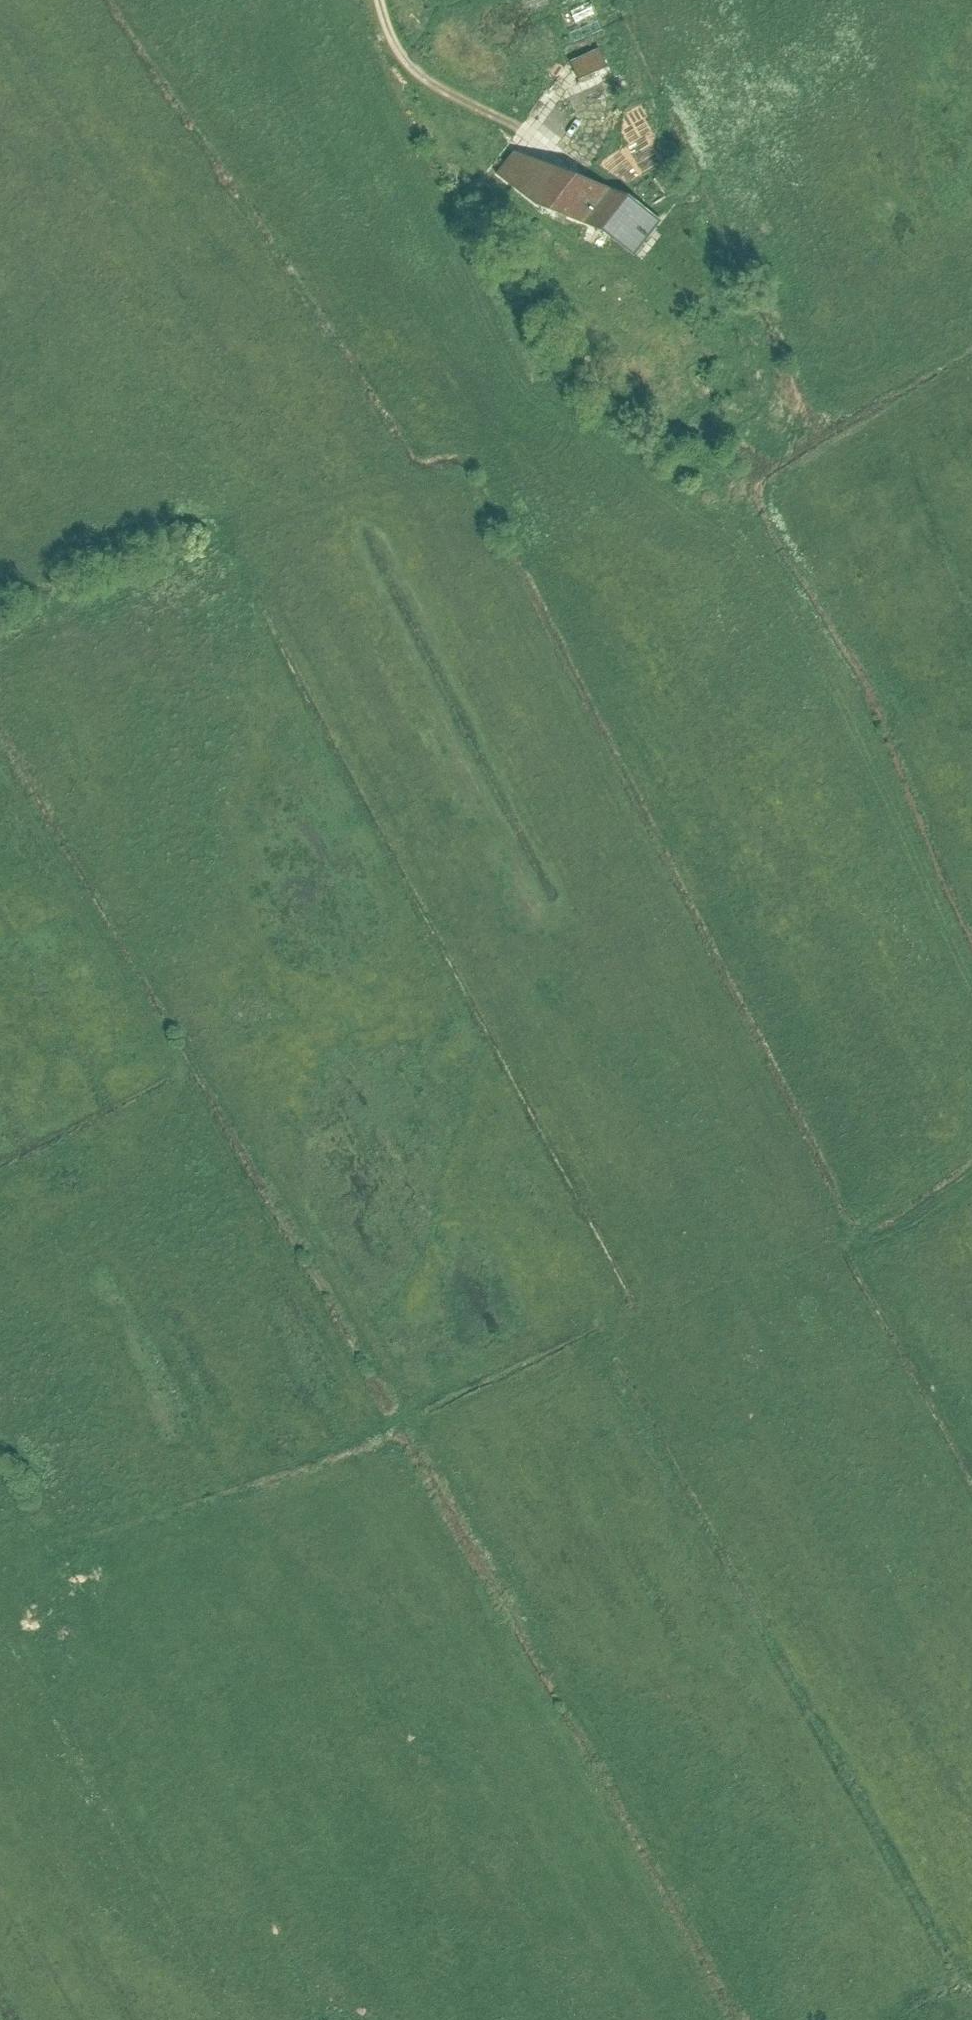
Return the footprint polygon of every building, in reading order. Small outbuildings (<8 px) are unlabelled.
[(599,49),(570,62),(578,81),(607,67),(599,49)] [(630,156),(601,88),(570,101),(598,169),(630,156)] [(544,163),(520,193),(536,206),(541,208),(542,206),(636,243),(643,234),(646,237),(648,234),(645,232),(650,226),(628,196),(582,178),(578,182),(562,170),(544,163)]
